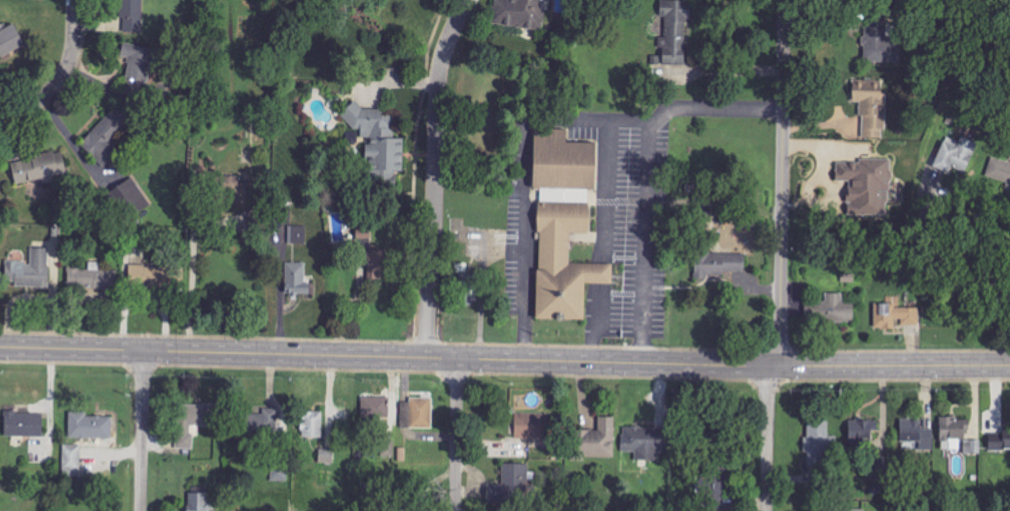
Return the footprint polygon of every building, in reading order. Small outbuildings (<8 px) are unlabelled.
[(143,32),(142,0),(121,0),(122,33),(143,32)] [(492,24),(546,29),(548,0),(494,0),(492,24)] [(688,0),(667,0),(660,0),(660,16),(665,16),(665,37),(660,37),(660,65),(687,65),(688,0)] [(901,62),(901,38),(887,38),(888,15),(871,14),(871,26),(864,26),(864,61),(901,62)] [(26,46),(14,23),(0,31),(0,60),(26,46)] [(125,85),(144,90),(155,50),(124,42),(119,62),(131,64),(125,85)] [(887,93),(882,93),(882,82),(853,82),(853,102),(862,102),(861,137),(886,138),(887,93)] [(82,142),(105,164),(112,156),(106,150),(133,122),(116,106),(82,142)] [(367,182),(396,184),(397,171),(403,172),(404,138),(395,138),(395,130),(392,129),(393,109),(348,107),(347,129),(361,129),(361,138),(369,138),(367,182)] [(596,143),(567,142),(567,129),(535,128),(533,188),(562,189),(560,196),(566,198),(569,201),(540,200),(538,270),(538,272),(536,319),(557,320),(557,311),(562,320),(585,320),(586,283),(613,284),(614,264),(570,263),(571,233),(589,233),(591,190),(595,190),(596,143)] [(944,142),(934,165),(965,178),(979,143),(962,136),(958,147),(944,142)] [(991,157),(986,178),(1009,183),(1009,161),(991,157)] [(837,159),(836,181),(849,181),(848,214),(888,215),(888,160),(837,159)] [(240,183),(240,176),(221,175),(220,203),(247,204),(248,184),(240,183)] [(306,226),(289,226),(289,243),(306,243),(306,226)] [(49,286),(49,248),(31,248),(31,262),(6,262),(6,286),(49,286)] [(368,277),(385,277),(385,250),(368,250),(368,277)] [(745,272),(746,254),(696,253),(696,276),(725,276),(726,272),(745,272)] [(115,270),(99,270),(100,262),(89,262),(89,269),(65,268),(64,288),(114,289),(115,270)] [(286,294),(308,295),(308,263),(286,263),(286,294)] [(160,286),(160,265),(129,266),(129,287),(160,286)] [(461,303),(477,304),(477,281),(462,280),(461,303)] [(843,293),(827,293),(826,322),(854,323),(854,303),(843,303),(843,293)] [(920,307),(896,308),(896,303),(874,303),(875,327),(920,327),(920,307)] [(362,418),(389,419),(389,395),(362,395),(362,418)] [(402,403),(401,428),(432,429),(433,398),(410,398),(410,403),(402,403)] [(193,449),(193,425),(214,425),(214,404),(177,404),(177,449),(193,449)] [(322,438),(323,412),(302,411),(301,438),(322,438)] [(69,438),(112,439),(113,417),(87,416),(87,412),(70,412),(69,438)] [(43,413),(5,413),(5,437),(43,437),(43,413)] [(547,439),(548,414),(515,413),(515,439),(547,439)] [(941,417),(941,450),(961,450),(961,439),(967,439),(967,420),(955,420),(955,416),(941,417)] [(614,457),(615,417),(599,417),(598,430),(576,430),(576,457),(614,457)] [(849,443),(879,442),(878,419),(849,421),(849,443)] [(934,429),(920,429),(920,420),(901,420),(901,446),(918,446),(918,450),(934,450),(934,429)] [(829,436),(829,421),(806,421),(807,468),(827,467),(827,448),(837,448),(836,436),(829,436)] [(622,452),(636,452),(636,465),(647,465),(647,461),(659,461),(659,451),(666,451),(666,428),(622,427),(622,452)] [(1004,439),(1004,435),(990,434),(989,451),(1009,451),(1009,439),(1004,439)] [(981,440),(964,440),(964,454),(981,454),(981,440)] [(81,477),(82,445),(64,445),(63,476),(81,477)] [(334,450),(319,450),(319,463),(334,464),(334,450)] [(271,481),(287,482),(288,466),(271,465),(271,481)] [(726,468),(709,468),(708,481),(700,481),(699,510),(726,510),(726,468)] [(209,493),(188,493),(188,510),(209,510),(209,493)]
